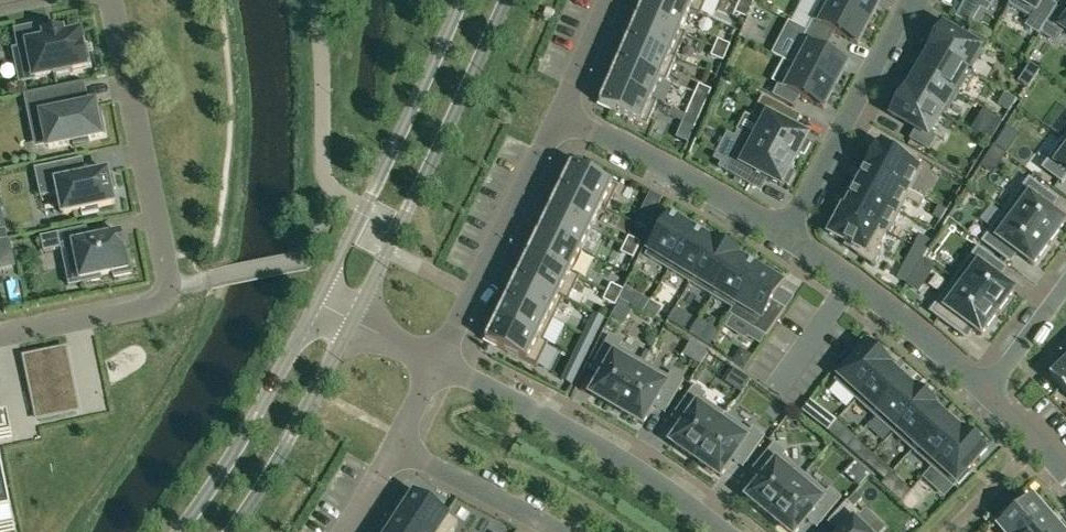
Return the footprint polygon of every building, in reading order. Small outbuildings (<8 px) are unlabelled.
[(681,33),(690,11),(665,0),(645,0),(643,3),(639,1),(634,13),(638,15),(681,33)] [(706,0),(665,0),(690,11),(700,15),(706,0)] [(751,10),(754,2),(749,0),(740,0),(738,5),(751,10)] [(829,43),(834,32),(858,44),(869,23),(826,0),(823,0),(807,31),(829,43)] [(869,23),(881,1),(880,0),(826,0),(869,23)] [(1025,27),(1039,35),(1040,33),(1040,34),(1057,8),(1056,7),(1057,6),(1048,0),(1013,0),(1011,3),(1010,3),(1009,5),(1030,18),(1025,27)] [(735,13),(747,18),(751,10),(738,5),(735,13)] [(1057,8),(1040,34),(1041,35),(1042,34),(1055,42),(1064,29),(1065,30),(1065,15),(1058,10),(1058,8),(1057,8)] [(624,36),(628,38),(629,38),(676,58),(686,35),(681,33),(638,15),(636,21),(634,26),(629,24),(624,36)] [(91,65),(87,44),(82,45),(80,33),(64,36),(62,30),(45,34),(43,23),(14,29),(19,52),(28,51),(34,76),(52,73),(53,75),(72,71),(72,69),(91,65)] [(964,40),(942,28),(929,50),(932,51),(932,50),(970,73),(971,72),(983,51),(990,40),(971,29),(964,40)] [(824,53),(829,43),(807,31),(790,63),(835,87),(847,65),(824,53)] [(661,79),(666,81),(676,58),(629,38),(628,38),(627,41),(620,58),(619,60),(661,78),(661,79)] [(718,40),(714,48),(727,53),(730,45),(718,40)] [(723,61),(727,53),(714,48),(711,56),(723,61)] [(958,95),(971,73),(971,72),(970,73),(932,50),(932,51),(919,72),(958,95)] [(652,101),(652,99),(661,79),(661,78),(619,60),(618,63),(610,80),(609,82),(652,101)] [(778,85),(773,96),(795,107),(800,97),(824,109),(835,87),(790,63),(789,64),(797,68),(786,89),(778,85)] [(907,93),(941,113),(946,116),(958,95),(919,72),(907,93)] [(81,82),(28,93),(33,117),(43,115),(49,145),(73,140),(74,144),(88,141),(88,138),(101,135),(100,131),(106,130),(103,115),(97,116),(94,104),(83,106),(81,100),(85,99),(81,82)] [(600,105),(612,110),(647,125),(657,101),(652,99),(652,101),(609,82),(604,96),(600,105)] [(699,85),(696,93),(708,99),(711,90),(699,85)] [(929,149),(935,138),(929,134),(941,113),(907,93),(905,92),(892,114),(917,129),(911,139),(929,149)] [(708,99),(696,93),(686,115),(698,120),(708,99)] [(1005,94),(998,104),(1009,111),(1015,100),(1005,94)] [(751,119),(762,125),(754,140),(796,162),(800,153),(805,155),(811,143),(807,140),(809,137),(785,125),(792,111),(763,96),(751,119)] [(698,120),(686,115),(682,123),(695,128),(698,120)] [(979,134),(990,141),(1002,121),(992,115),(979,134)] [(788,186),(795,173),(791,171),(796,162),(754,140),(745,135),(726,172),(752,188),(759,175),(782,187),(784,184),(788,186)] [(1041,169),(1062,184),(1065,178),(1065,141),(1063,139),(1041,169)] [(886,151),(879,147),(878,148),(877,147),(866,169),(867,169),(912,191),(923,170),(915,166),(920,158),(895,143),(890,153),(886,151)] [(65,162),(35,168),(40,196),(58,193),(63,214),(81,210),(82,214),(99,211),(98,207),(115,203),(112,190),(116,189),(113,174),(109,175),(108,171),(68,179),(65,162)] [(602,207),(602,208),(607,211),(618,187),(583,170),(572,165),(562,185),(561,187),(602,207)] [(862,177),(861,178),(862,179),(856,190),(901,213),(907,201),(919,207),(923,198),(912,192),(912,191),(867,169),(866,172),(864,171),(864,173),(865,173),(863,177),(862,177)] [(1051,211),(1045,207),(1053,196),(1029,178),(1005,210),(1049,244),(1065,222),(1051,211)] [(559,190),(551,207),(550,209),(592,229),(602,208),(602,207),(561,187),(559,190)] [(850,198),(851,199),(846,209),(846,210),(888,231),(887,233),(890,235),(901,213),(856,190),(855,192),(854,192),(853,193),(854,194),(852,198),(851,197),(850,198)] [(946,211),(938,206),(932,217),(940,221),(946,211)] [(874,267),(880,253),(877,251),(887,233),(888,231),(846,210),(846,209),(844,208),(830,234),(845,242),(844,243),(846,244),(846,243),(852,246),(851,247),(853,247),(851,250),(874,267)] [(592,229),(550,209),(548,214),(545,219),(540,217),(535,228),(540,231),(581,251),(592,229)] [(1006,260),(1013,251),(1017,254),(1033,266),(1049,244),(1005,210),(981,243),(1006,260)] [(667,268),(669,269),(693,230),(688,227),(688,228),(684,225),(685,225),(683,224),(685,222),(671,214),(658,236),(658,237),(657,239),(646,256),(649,257),(652,258),(658,262),(661,264),(665,267),(665,266),(667,268)] [(651,221),(639,215),(635,223),(647,229),(651,221)] [(89,240),(87,227),(58,233),(61,247),(64,262),(77,259),(81,283),(102,279),(101,275),(112,273),(113,277),(133,273),(129,253),(125,254),(121,234),(89,240)] [(6,229),(0,230),(0,240),(8,238),(6,229)] [(697,233),(693,230),(669,269),(673,271),(677,274),(681,276),(688,280),(688,281),(691,282),(715,242),(714,243),(712,242),(713,239),(702,233),(701,235),(697,233)] [(570,273),(581,251),(540,231),(537,236),(534,242),(529,239),(524,251),(529,253),(570,273)] [(58,233),(41,236),(44,251),(61,247),(58,233)] [(629,237),(625,245),(637,250),(641,242),(629,237)] [(932,244),(918,237),(914,246),(927,253),(932,244)] [(0,242),(0,251),(13,248),(11,240),(0,242)] [(692,283),(714,296),(738,257),(738,256),(736,254),(737,252),(726,245),(724,247),(716,243),(692,283)] [(637,250),(625,245),(621,253),(633,258),(637,250)] [(927,253),(914,246),(904,266),(915,271),(927,253)] [(994,276),(1002,265),(978,247),(954,280),(998,313),(1015,291),(999,279),(994,276)] [(513,273),(518,276),(564,298),(563,300),(568,302),(580,278),(570,273),(529,253),(526,259),(523,265),(518,262),(513,273)] [(740,258),(738,257),(714,296),(734,309),(736,309),(759,270),(750,265),(752,262),(741,256),(740,258)] [(924,259),(914,274),(926,281),(935,266),(924,259)] [(736,309),(734,309),(731,314),(754,328),(754,329),(767,337),(786,309),(772,301),(782,284),(777,281),(778,278),(765,270),(764,273),(759,270),(736,309)] [(518,276),(516,279),(508,295),(507,297),(553,320),(563,300),(564,298),(518,276)] [(998,313),(954,280),(929,312),(963,337),(970,327),(974,330),(981,336),(998,313)] [(611,284),(607,292),(619,298),(623,290),(611,284)] [(603,300),(615,306),(619,298),(607,292),(603,300)] [(630,305),(642,311),(649,300),(637,293),(630,305)] [(506,300),(497,317),(496,319),(543,342),(543,341),(553,320),(507,297),(506,300)] [(661,308),(649,300),(642,311),(654,318),(661,308)] [(692,320),(676,309),(667,323),(684,333),(692,320)] [(604,319),(594,314),(589,326),(598,330),(604,319)] [(495,321),(486,341),(497,347),(537,366),(548,343),(543,341),(543,342),(496,319),(495,321)] [(710,349),(718,335),(711,331),(703,345),(710,349)] [(589,349),(593,340),(584,335),(579,345),(589,349)] [(617,409),(644,362),(620,348),(623,344),(610,336),(593,365),(604,371),(591,394),(617,409)] [(857,399),(888,364),(880,357),(882,355),(870,344),(859,356),(850,348),(841,359),(849,367),(836,381),(857,399)] [(567,371),(576,375),(583,362),(573,358),(567,371)] [(1050,377),(1065,394),(1065,361),(1065,362),(1059,368),(1050,377)] [(669,377),(644,362),(617,409),(643,424),(656,402),(668,409),(685,380),(672,372),(669,377)] [(889,365),(888,364),(857,399),(859,401),(860,401),(862,404),(863,404),(862,404),(864,406),(864,405),(867,407),(872,413),(875,415),(874,415),(876,416),(909,379),(897,368),(894,372),(891,369),(891,368),(888,366),(889,365)] [(894,432),(925,397),(922,394),(918,391),(918,390),(919,388),(909,379),(876,416),(877,417),(879,419),(885,424),(887,426),(888,427),(889,427),(891,430),(892,430),(891,430),(894,432)] [(671,442),(695,460),(726,415),(704,399),(707,395),(694,386),(676,414),(686,421),(671,442)] [(929,401),(925,397),(894,432),(896,434),(897,434),(899,437),(901,439),(904,441),(909,446),(912,448),(911,448),(913,449),(946,412),(935,402),(933,404),(932,404),(929,401)] [(825,409),(811,398),(801,410),(816,421),(825,409)] [(946,412),(913,449),(913,450),(917,446),(918,447),(926,454),(928,456),(931,459),(931,458),(934,461),(936,463),(927,473),(927,474),(964,432),(963,433),(960,430),(959,430),(956,427),(959,424),(946,412)] [(750,432),(726,415),(695,460),(720,477),(735,455),(746,463),(765,436),(753,428),(750,432)] [(13,439),(8,418),(0,420),(0,442),(13,439)] [(855,436),(846,428),(837,437),(846,445),(855,436)] [(965,433),(933,468),(924,478),(932,486),(941,476),(953,486),(957,482),(959,484),(969,473),(967,471),(987,449),(974,437),(972,439),(965,433)] [(861,444),(854,437),(846,446),(854,452),(861,444)] [(747,497),(770,516),(805,475),(782,456),(786,452),(774,443),(753,468),(764,477),(747,497)] [(0,457),(0,531),(15,531),(0,457)] [(883,479),(891,471),(883,463),(875,472),(883,479)] [(805,475),(770,516),(789,531),(796,531),(810,515),(821,525),(843,499),(831,490),(828,494),(805,475)] [(901,502),(910,491),(902,484),(892,495),(901,502)] [(909,510),(918,500),(910,493),(901,503),(909,510)] [(408,496),(400,508),(403,510),(398,518),(419,531),(452,531),(458,523),(414,494),(411,498),(408,496)] [(999,526),(1004,531),(1028,531),(1047,516),(1032,498),(999,526)] [(837,531),(867,531),(856,521),(861,515),(847,502),(828,523),(837,531)] [(1047,516),(1028,531),(1061,531),(1047,516)] [(398,518),(389,531),(419,531),(398,518)]
